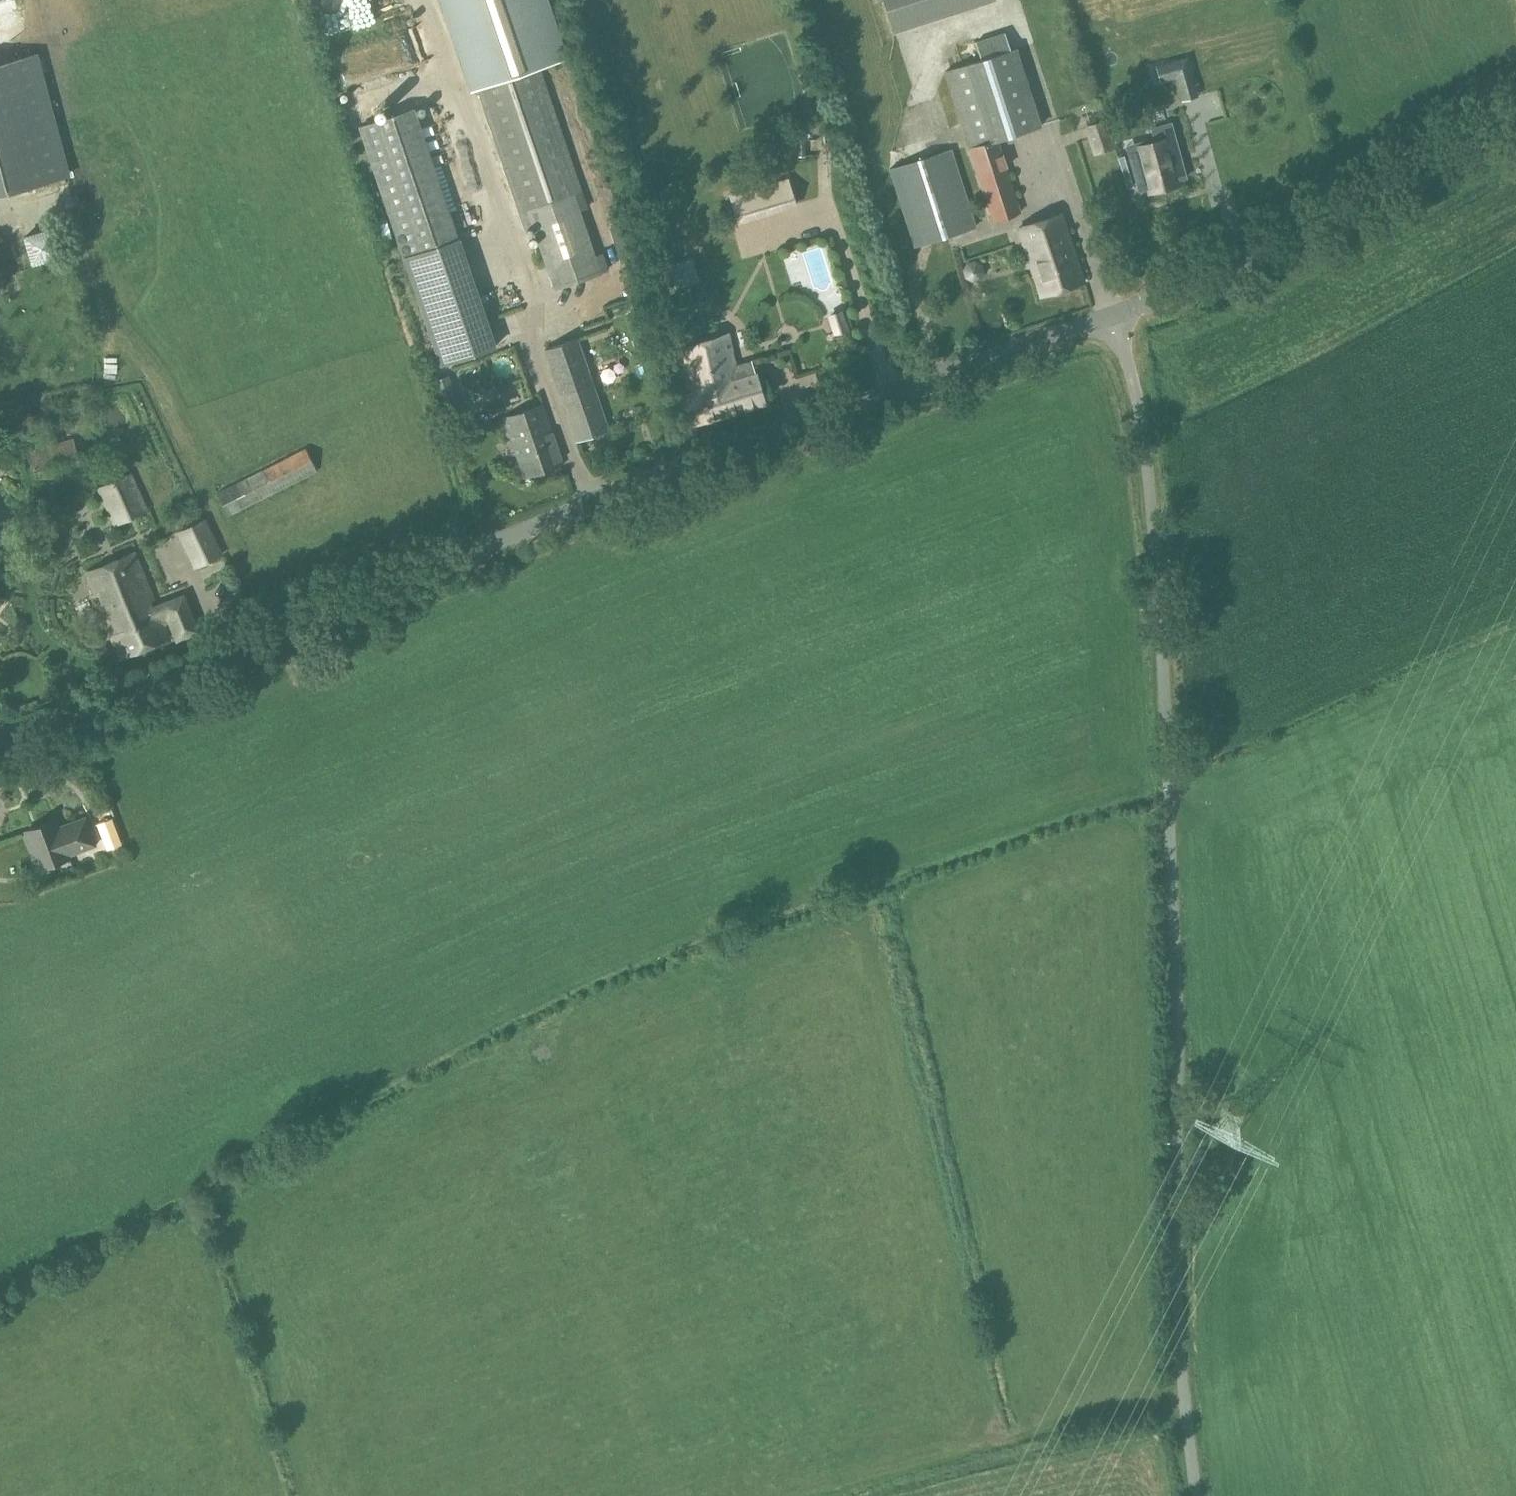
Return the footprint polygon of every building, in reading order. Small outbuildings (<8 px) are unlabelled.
[(478,88),(525,228),(532,226),(553,289),(600,273),(579,210),(586,208),(539,67),(563,59),(543,0),(444,0),(474,89),(478,88)] [(989,0),(884,0),(894,31),(989,0)] [(1017,211),(994,138),(1039,125),(1015,48),(1010,49),(1005,32),(975,41),(980,59),(945,69),(991,219),(1017,211)] [(1171,61),(1182,100),(1198,96),(1187,57),(1171,61)] [(34,185),(2,63),(0,64),(0,194),(34,185)] [(440,366),(494,348),(413,108),(359,126),(440,366)] [(1094,152),(1112,147),(1104,121),(1086,126),(1094,152)] [(1171,127),(1151,132),(1155,146),(1128,153),(1139,194),(1148,191),(1149,195),(1154,194),(1155,199),(1174,193),(1173,188),(1177,187),(1176,183),(1186,181),(1171,127)] [(914,245),(975,226),(950,150),(890,169),(914,245)] [(729,194),(737,224),(797,207),(788,177),(729,194)] [(1041,295),(1083,281),(1061,214),(1018,228),(1041,295)] [(827,314),(833,335),(850,330),(843,309),(827,314)] [(751,361),(735,366),(728,333),(681,347),(690,393),(684,395),(693,424),(763,403),(751,361)] [(576,441),(609,429),(577,338),(544,349),(576,441)] [(542,404),(503,417),(518,459),(524,476),(562,463),(542,404)] [(35,479),(81,466),(73,437),(27,450),(35,479)] [(217,493),(227,512),(315,467),(305,448),(217,493)] [(114,524),(146,510),(130,473),(97,487),(114,524)] [(195,566),(221,553),(204,519),(178,532),(195,566)] [(176,639),(196,631),(182,595),(155,606),(133,551),(104,563),(98,547),(79,555),(120,657),(168,638),(161,622),(168,619),(176,639)] [(67,855),(94,845),(84,818),(57,828),(54,820),(24,831),(38,869),(68,858),(67,855)] [(112,823),(99,828),(104,841),(117,837),(112,823)]
